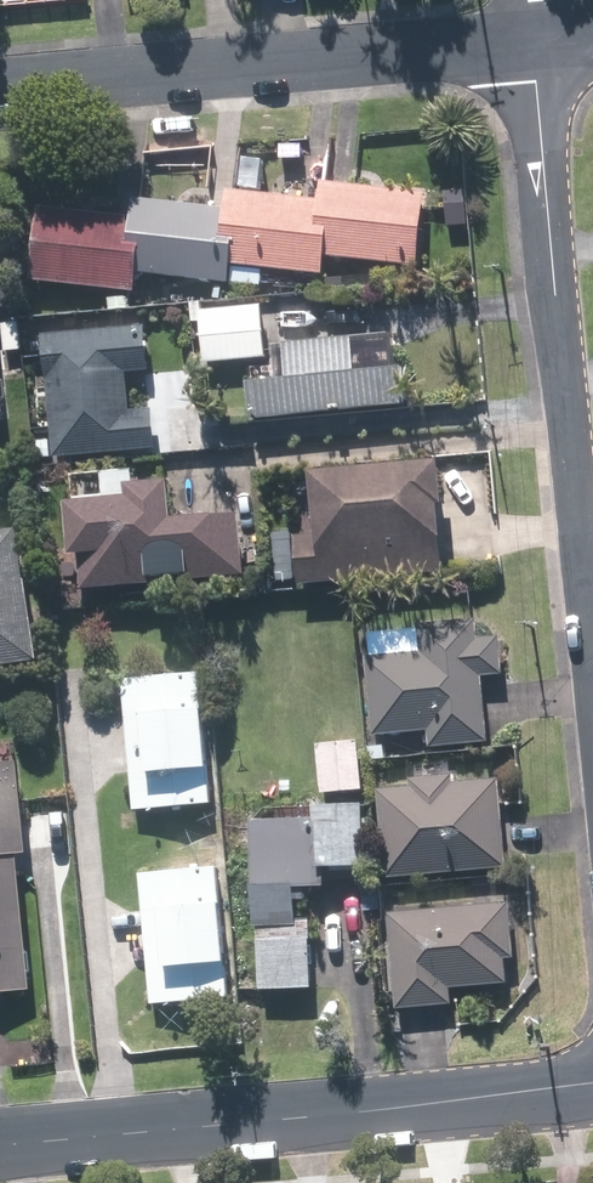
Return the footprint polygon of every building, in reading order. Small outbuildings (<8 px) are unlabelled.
[(329,206),(323,257),(414,267),(422,197),(320,184),(317,204),(329,206)] [(224,211),(235,212),(228,265),(321,277),(323,257),(329,206),(317,204),(226,193),(224,211)] [(235,212),(224,211),(132,200),(129,220),(141,222),(135,273),(225,284),(228,265),(235,212)] [(141,222),(129,220),(37,210),(29,280),(133,293),(135,273),(141,222)] [(350,280),(335,281),(336,292),(351,291),(350,280)] [(132,299),(111,300),(111,310),(132,309),(132,299)] [(266,309),(204,313),(208,364),(270,358),(266,309)] [(1,324),(3,352),(19,350),(17,323),(1,324)] [(141,331),(41,339),(51,458),(151,450),(148,411),(125,412),(122,374),(144,371),(141,331)] [(39,335),(23,335),(23,350),(40,350),(39,335)] [(289,346),(293,381),(252,385),(256,421),(412,406),(408,370),(360,374),(357,339),(289,346)] [(43,421),(29,421),(33,458),(46,457),(43,421)] [(325,537),(304,539),(308,587),(449,575),(446,540),(449,540),(446,506),(450,506),(446,465),(320,476),(325,537)] [(137,472),(77,477),(80,505),(77,506),(81,557),(86,556),(89,592),(158,586),(157,581),(197,578),(197,583),(251,578),(246,515),(180,520),(177,484),(138,487),(137,472)] [(479,622),(422,626),(424,654),(369,658),(376,737),(431,731),(433,749),(492,744),(486,678),(506,676),(503,641),(481,642),(479,622)] [(202,675),(126,682),(132,745),(209,738),(202,675)] [(132,745),(138,812),(215,805),(209,738),(132,745)] [(323,748),(326,795),(364,792),(360,745),(323,748)] [(386,748),(370,749),(371,761),(387,760),(386,748)] [(22,854),(29,854),(22,766),(0,768),(0,880),(24,878),(22,854)] [(413,781),(414,790),(382,793),(389,879),(511,869),(504,781),(457,785),(456,778),(413,781)] [(260,823),(259,903),(300,903),(301,890),(329,890),(329,867),(368,868),(369,809),(322,808),(321,824),(260,823)] [(221,869),(144,876),(149,938),(226,931),(221,869)] [(33,993),(24,878),(0,880),(0,996),(33,993)] [(259,903),(259,927),(265,927),(264,990),(316,990),(317,921),(300,921),(300,903),(259,903)] [(456,1006),(454,991),(511,985),(508,959),(519,959),(513,904),(393,915),(402,1011),(456,1006)] [(226,931),(149,938),(155,1005),(231,998),(226,931)]
